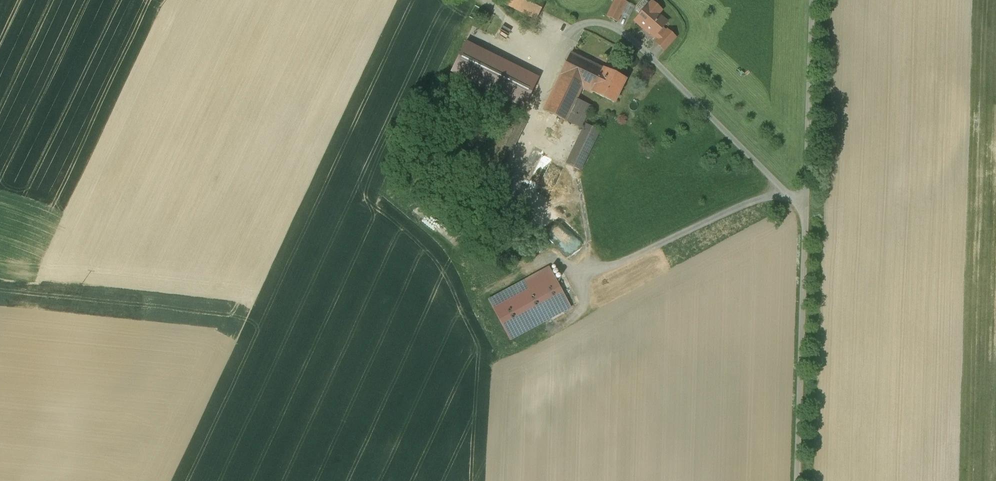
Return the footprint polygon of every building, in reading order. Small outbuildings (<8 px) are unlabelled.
[(547,0),(502,0),(501,2),(537,20),(547,0)] [(622,0),(616,0),(607,16),(618,21),(621,14),(627,2),(622,0)] [(635,6),(627,2),(621,14),(629,18),(635,6)] [(652,2),(635,21),(645,29),(654,37),(655,36),(659,40),(666,32),(662,28),(667,23),(658,14),(661,11),(652,2)] [(676,38),(667,30),(666,32),(659,40),(656,43),(665,50),(676,38)] [(467,42),(452,70),(524,107),(539,78),(467,42)] [(592,92),(603,69),(571,54),(559,79),(544,111),(580,128),(591,106),(577,99),(582,89),(592,94),(593,92),(592,92)] [(626,80),(603,69),(592,92),(593,92),(615,103),(626,80)] [(600,131),(586,124),(567,164),(580,171),(600,131)] [(549,268),(488,300),(510,340),(571,308),(549,268)]
